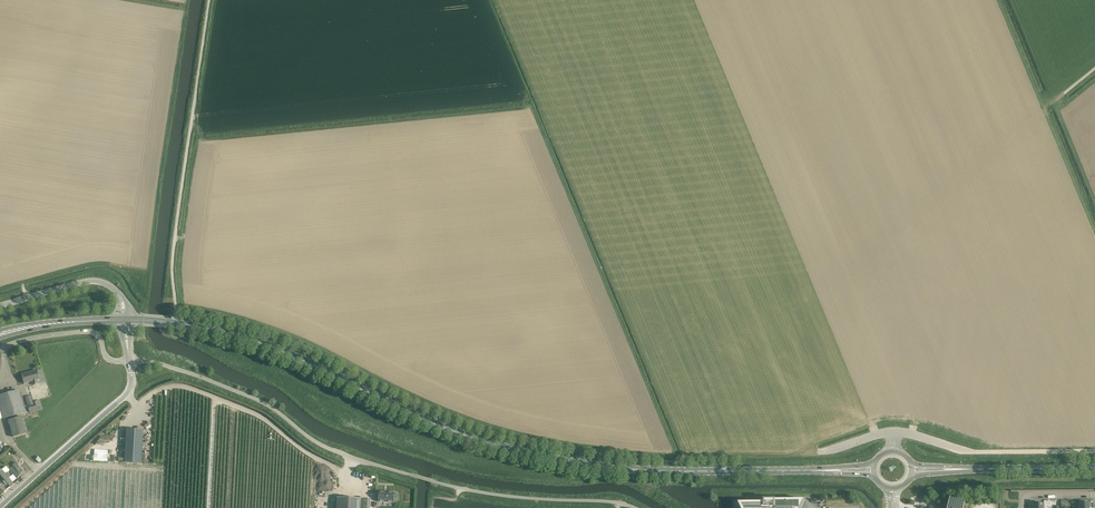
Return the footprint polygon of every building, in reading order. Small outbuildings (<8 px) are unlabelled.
[(33,385),(38,383),(37,380),(39,379),(37,370),(29,373),(22,375),(22,377),(24,384),(32,381),(33,385)] [(24,409),(19,390),(0,396),(0,408),(3,419),(25,412),(27,412),(26,408),(24,409)] [(31,396),(25,397),(28,406),(34,405),(31,396)] [(29,409),(30,412),(41,409),(39,400),(36,401),(37,406),(29,409)] [(22,417),(9,421),(13,437),(26,433),(22,417)] [(126,429),(124,463),(142,464),(143,430),(126,429)] [(6,476),(2,470),(0,472),(0,474),(11,487),(14,484),(12,482),(9,478),(10,477),(8,474),(6,476)] [(15,470),(12,473),(16,479),(20,476),(15,470)] [(379,492),(378,502),(393,503),(394,493),(379,492)] [(336,507),(361,507),(361,499),(337,498),(336,507)]
